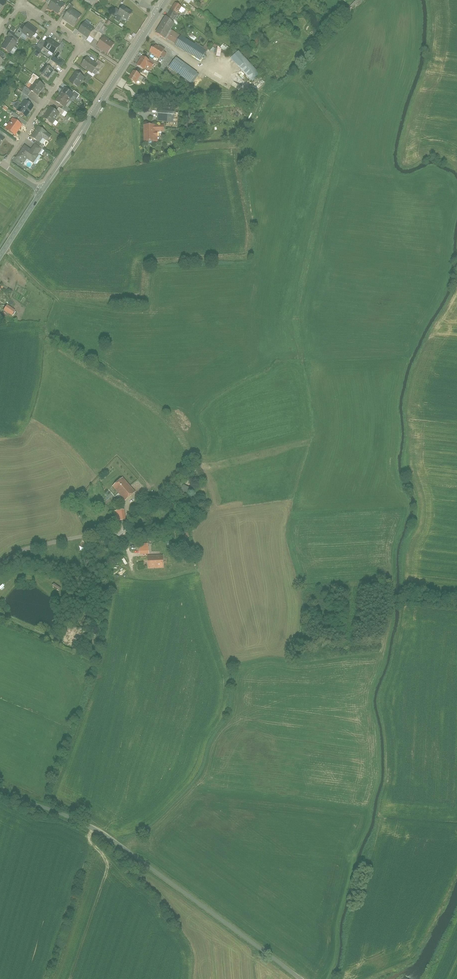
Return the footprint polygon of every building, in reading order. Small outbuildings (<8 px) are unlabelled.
[(66,4),(58,0),(49,0),(52,2),(49,7),(50,8),(61,14),(66,4)] [(83,3),(92,9),(99,0),(86,0),(83,3)] [(155,32),(201,59),(209,46),(216,50),(214,53),(219,55),(222,49),(206,38),(201,47),(169,28),(172,24),(193,36),(195,33),(179,24),(183,16),(180,15),(185,7),(201,16),(203,13),(189,4),(192,0),(174,0),(155,32)] [(356,8),(363,0),(358,0),(353,6),(356,8)] [(125,8),(119,15),(128,21),(133,14),(125,8)] [(82,15),(73,9),(64,20),(73,27),(82,15)] [(115,46),(96,32),(98,30),(87,22),(79,33),(88,40),(90,37),(99,44),(97,46),(108,55),(115,46)] [(101,22),(97,30),(105,34),(109,26),(101,22)] [(33,28),(34,27),(28,23),(22,32),(32,39),(37,31),(33,28)] [(9,37),(1,48),(9,53),(16,43),(9,37)] [(62,45),(54,39),(49,47),(58,52),(62,45)] [(157,46),(151,55),(160,62),(166,53),(157,46)] [(257,78),(235,53),(227,60),(249,85),(257,78)] [(143,58),(138,66),(145,70),(150,63),(143,58)] [(196,72),(173,58),(168,66),(188,79),(190,76),(193,77),(196,72)] [(86,59),(82,66),(94,74),(99,67),(86,59)] [(59,66),(49,60),(39,75),(49,82),(59,66)] [(78,73),(72,83),(80,88),(83,82),(88,85),(92,78),(86,75),(85,77),(78,73)] [(135,73),(130,80),(135,84),(140,76),(135,73)] [(47,85),(37,79),(29,91),(40,97),(47,85)] [(55,103),(64,109),(74,95),(65,89),(55,103)] [(18,113),(25,118),(36,103),(23,93),(17,100),(24,105),(18,113)] [(45,120),(53,125),(60,114),(53,109),(45,120)] [(176,111),(161,111),(161,121),(176,121),(176,111)] [(3,130),(10,136),(19,124),(11,118),(3,130)] [(164,124),(145,124),(145,142),(159,142),(159,131),(164,131),(164,124)] [(44,128),(34,140),(41,146),(45,141),(49,144),(53,139),(49,135),(50,133),(44,128)] [(22,146),(15,156),(22,161),(25,157),(31,162),(40,149),(32,143),(27,150),(22,146)] [(14,316),(18,310),(10,304),(6,310),(14,316)] [(114,486),(126,500),(135,492),(123,478),(114,486)] [(124,512),(114,512),(114,521),(124,521),(124,512)] [(152,554),(151,545),(141,546),(141,554),(152,554)] [(163,555),(148,556),(149,568),(164,567),(163,555)]
